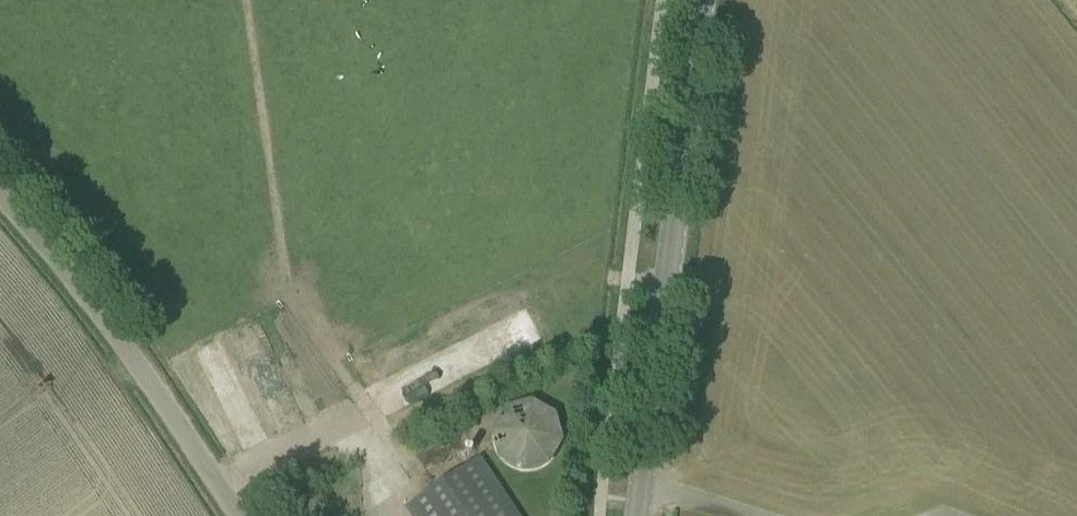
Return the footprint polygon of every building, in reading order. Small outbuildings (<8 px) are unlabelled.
[(490,434),(496,457),(521,474),(549,467),(563,443),(556,416),(530,402),(504,409),(490,434)] [(412,515),(517,515),(479,459),(406,507),(412,515)]
